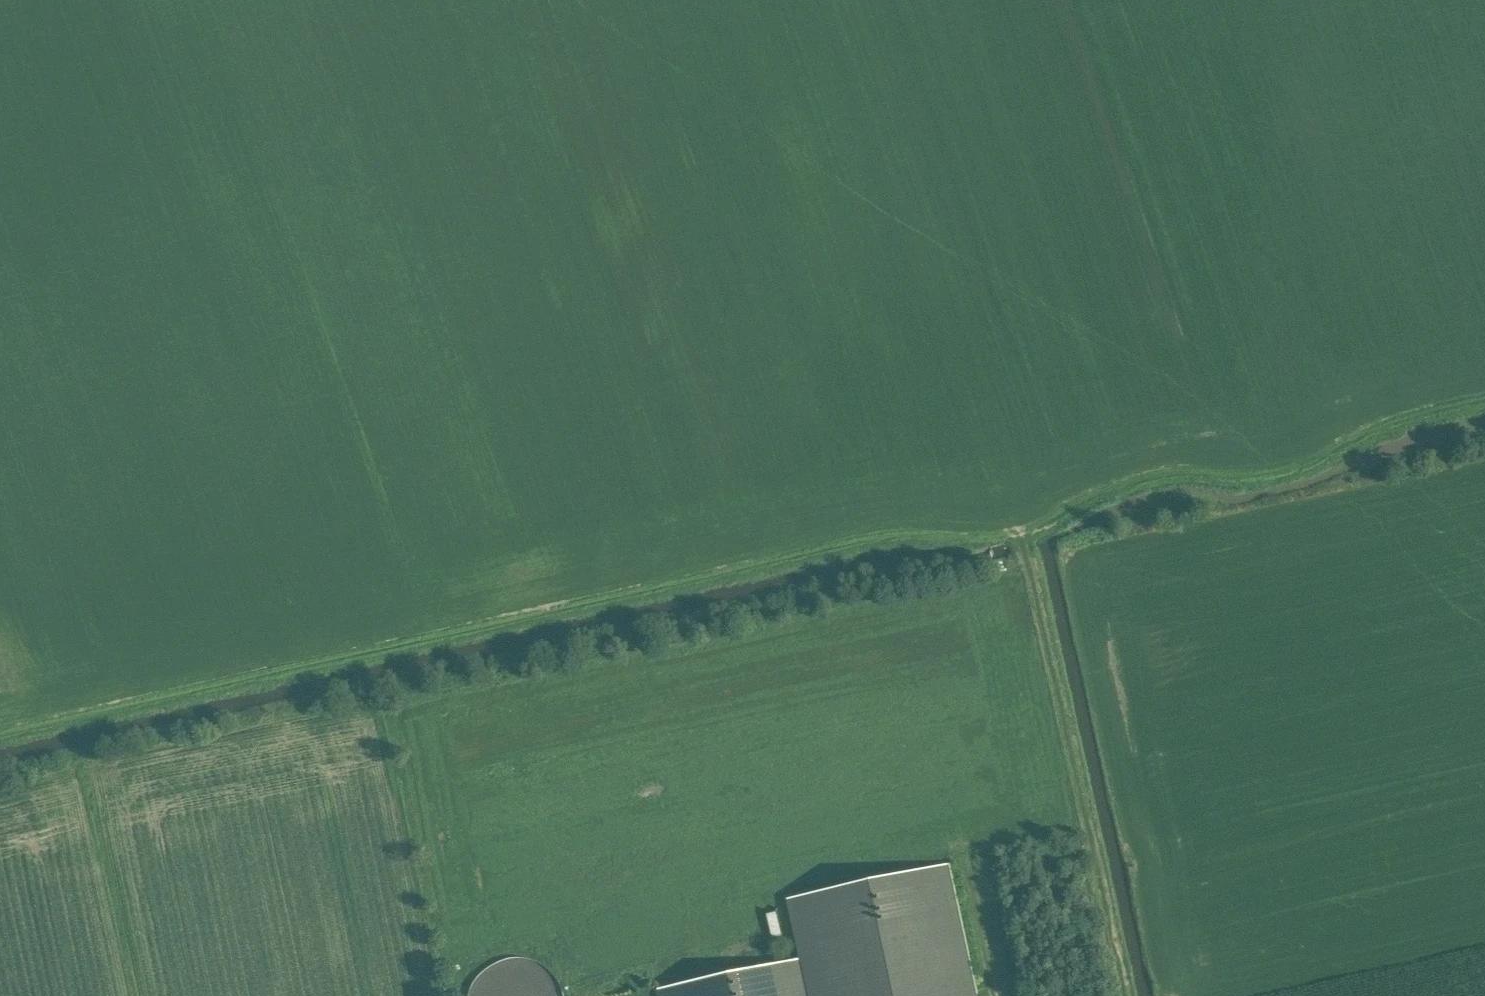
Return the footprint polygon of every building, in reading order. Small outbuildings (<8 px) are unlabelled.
[(788,899),(809,995),(976,995),(947,864),(788,899)] [(564,993),(561,987),(558,981),(555,976),(550,971),(546,968),(541,964),(537,962),(532,960),(526,959),(520,958),(514,958),(507,959),(501,960),(495,963),(489,966),(483,971),(479,976),(475,981),(472,987),(470,993),(469,995),(564,995),(564,993)] [(800,958),(658,989),(660,995),(808,995),(800,958)]
